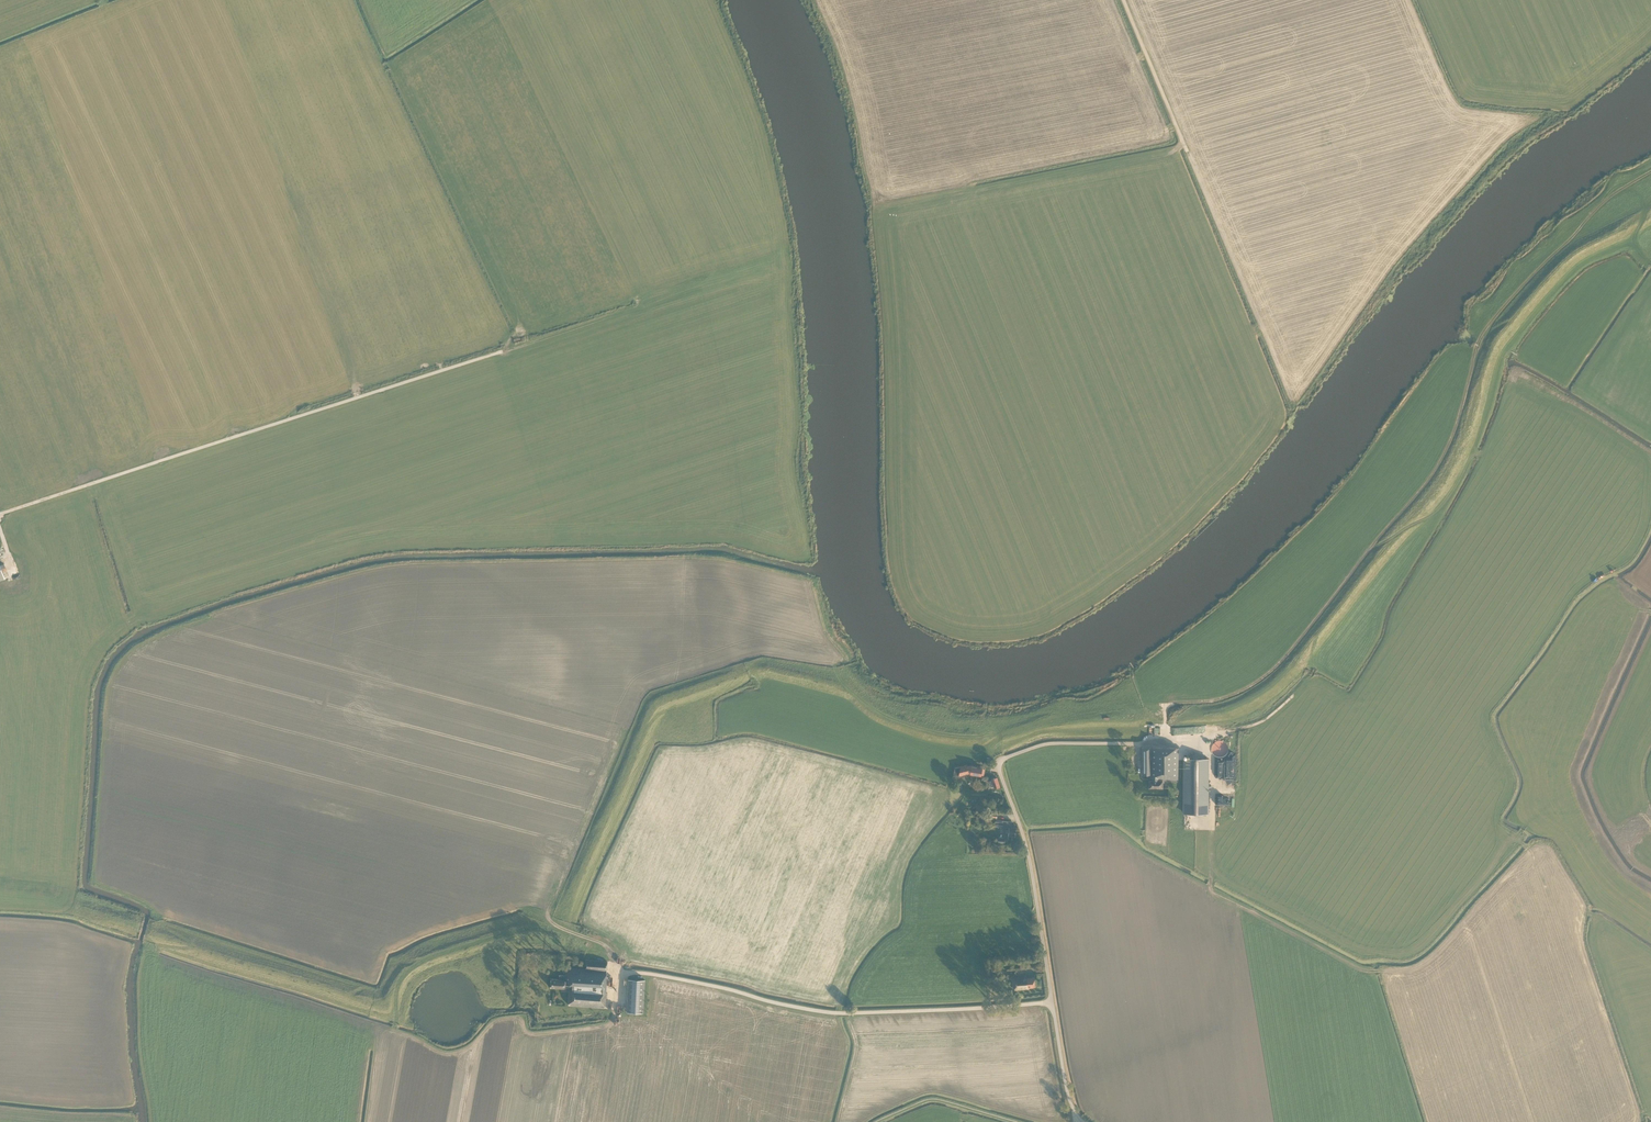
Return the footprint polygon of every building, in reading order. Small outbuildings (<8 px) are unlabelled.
[(1142,746),(1142,774),(1149,774),(1149,778),(1152,778),(1152,780),(1149,780),(1149,787),(1163,787),(1163,780),(1159,780),(1159,778),(1179,778),(1179,746),(1142,746)] [(1208,758),(1184,758),(1184,813),(1207,813),(1208,758)] [(982,768),(968,766),(956,769),(955,775),(970,772),(970,773),(981,775),(982,768)] [(997,777),(991,779),(992,779),(988,780),(991,787),(994,786),(994,788),(1000,786),(997,777)] [(1012,821),(996,820),(996,826),(1005,826),(1004,833),(1004,837),(998,836),(998,842),(1004,842),(1004,841),(1008,841),(1008,835),(1015,836),(1016,827),(1011,827),(1012,821)] [(607,961),(585,959),(585,969),(569,968),(566,968),(565,974),(559,974),(559,977),(557,977),(557,978),(551,978),(550,986),(564,987),(566,987),(566,989),(569,989),(569,1004),(605,1007),(607,961)] [(1026,978),(1026,976),(1014,977),(1015,989),(1028,988),(1028,987),(1035,987),(1034,977),(1026,978)] [(645,979),(628,978),(626,1011),(643,1012),(645,979)]
